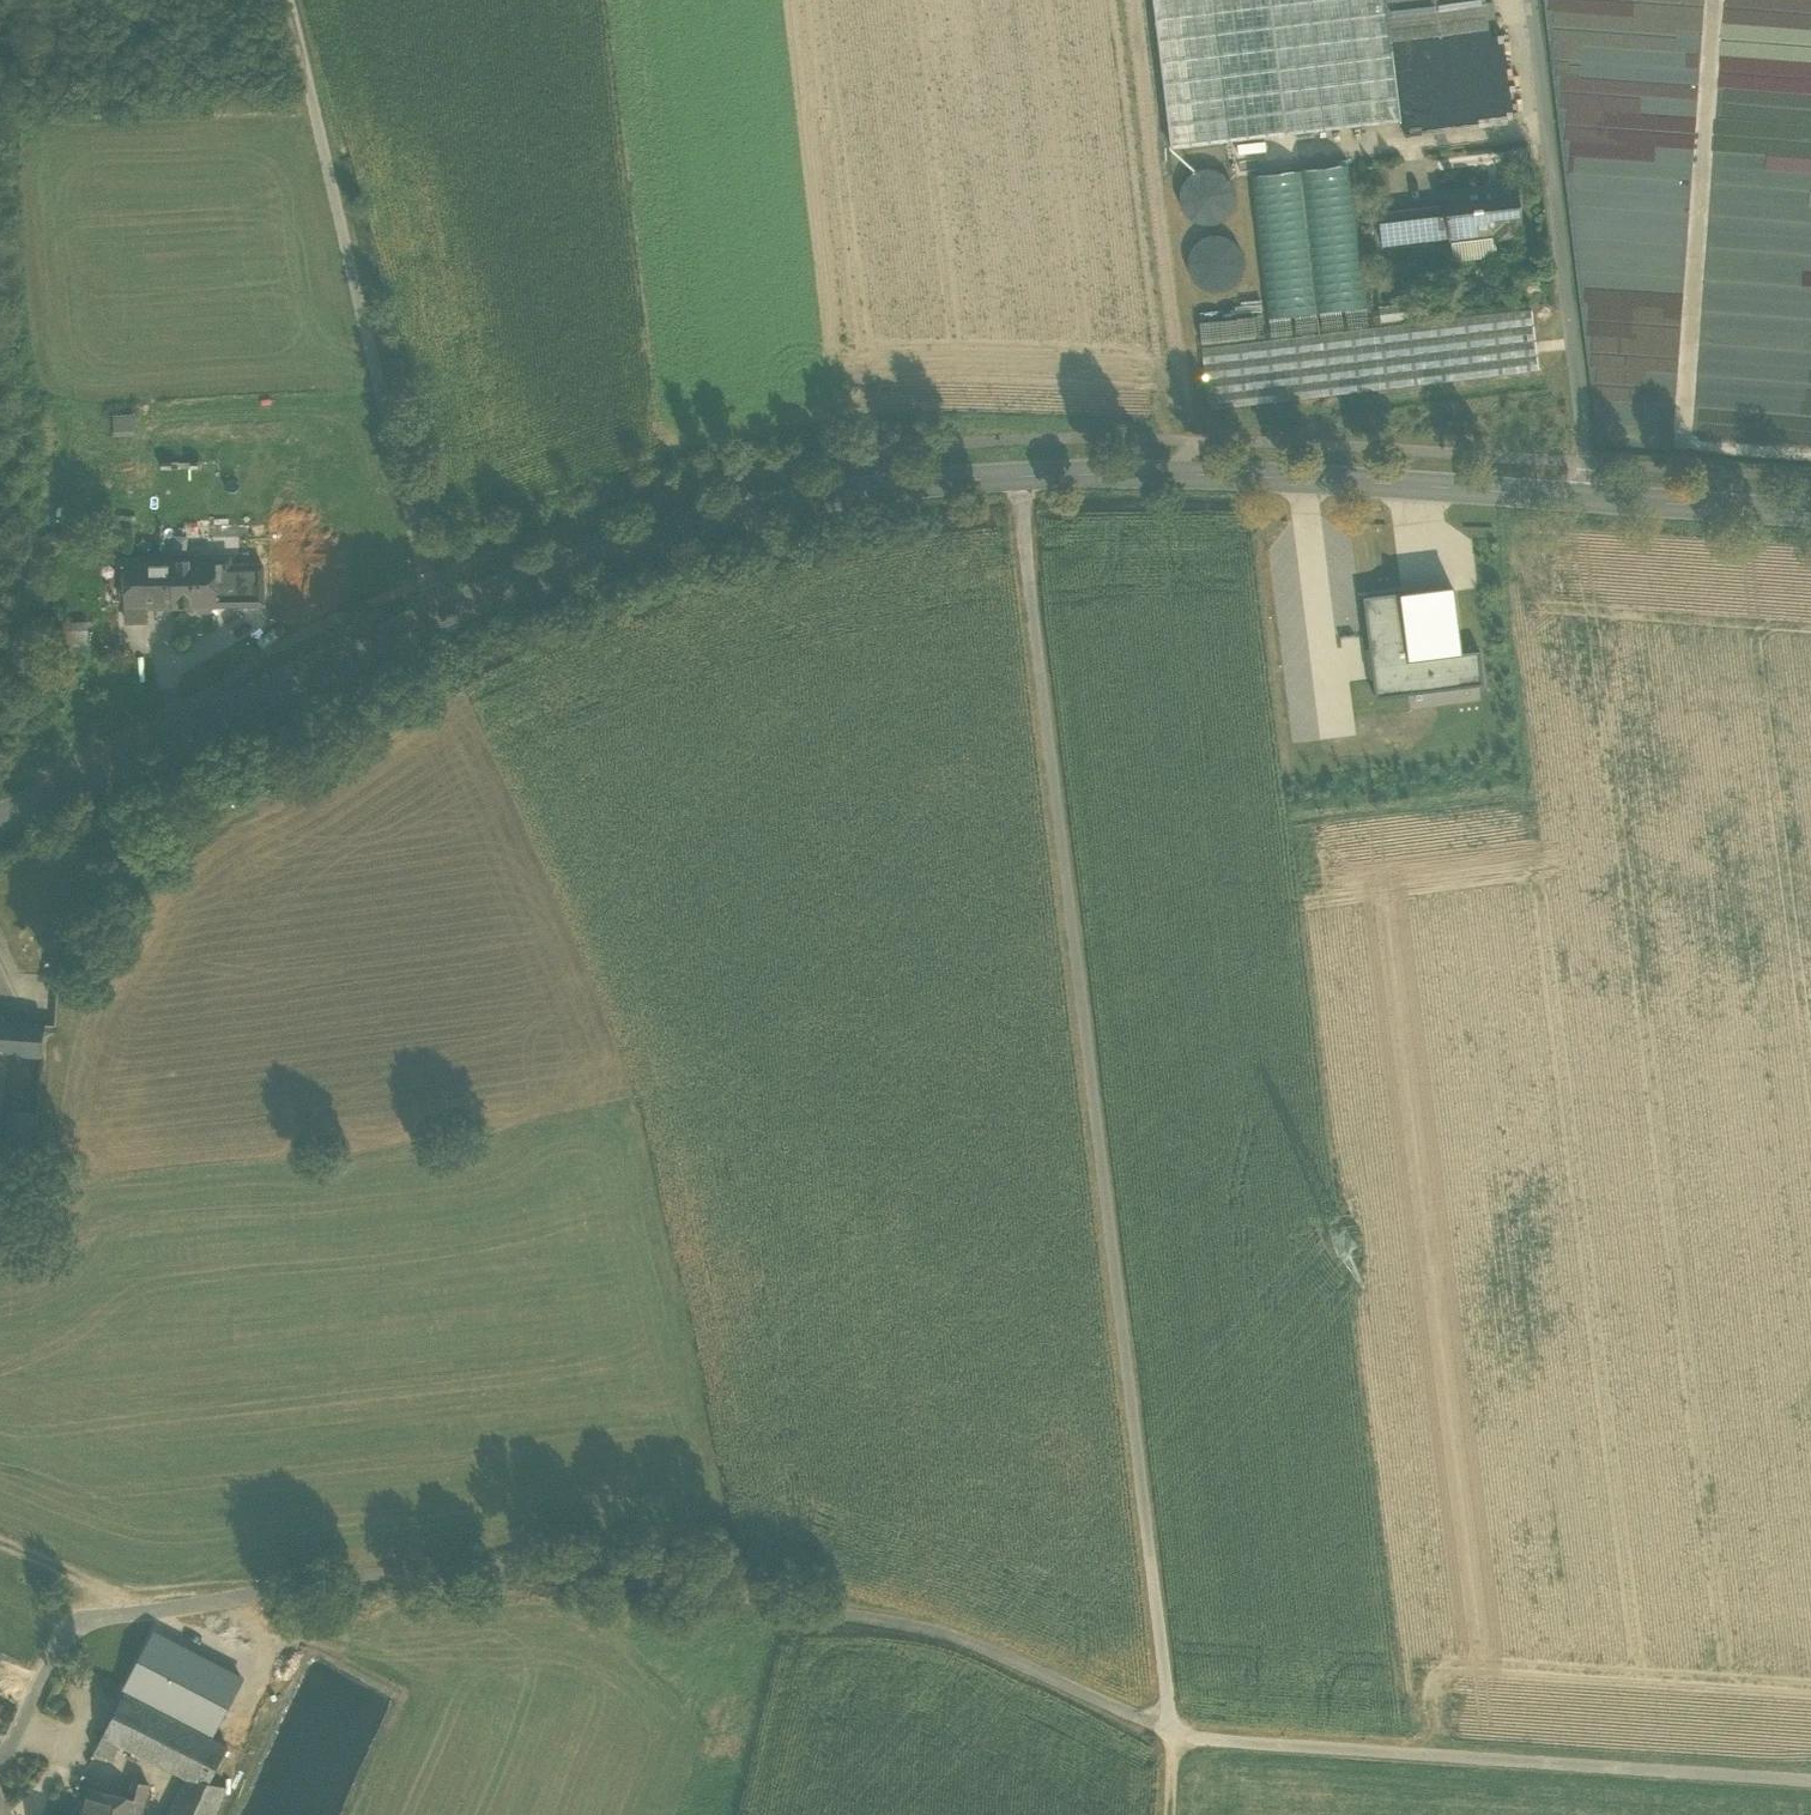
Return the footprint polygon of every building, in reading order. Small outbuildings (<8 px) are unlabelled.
[(1171,148),(1400,120),(1396,82),(1386,0),(1153,0),(1171,148)] [(1391,40),(1487,28),(1484,0),(1386,0),(1391,40)] [(1349,165),(1250,176),(1266,318),(1366,307),(1349,165)] [(1179,192),(1179,203),(1184,213),(1192,220),(1202,224),(1213,224),(1223,219),(1230,211),(1234,201),(1234,190),(1230,180),(1222,173),(1211,169),(1200,169),(1190,174),(1183,182),(1179,192)] [(1515,183),(1442,191),(1444,205),(1447,235),(1452,234),(1492,230),(1493,240),(1521,237),(1515,183)] [(1444,205),(1378,212),(1381,242),(1447,235),(1444,205)] [(1492,230),(1452,234),(1454,259),(1495,256),(1493,240),(1492,230)] [(1188,259),(1188,270),(1193,280),(1201,288),(1211,292),(1222,291),(1232,287),(1240,279),(1243,269),(1243,258),(1239,248),(1231,240),(1220,236),(1209,236),(1199,241),(1192,249),(1188,259)] [(1529,310),(1198,346),(1205,408),(1535,371),(1529,310)] [(1193,319),(1194,339),(1247,336),(1245,316),(1193,319)] [(230,558),(125,559),(126,621),(147,620),(146,607),(194,607),(198,611),(207,611),(211,606),(220,606),(220,581),(230,580),(230,565),(230,558)] [(230,580),(230,606),(264,606),(263,565),(230,565),(230,580)] [(230,606),(230,580),(220,581),(220,606),(230,606)] [(1461,653),(1454,590),(1403,598),(1401,592),(1362,597),(1375,699),(1484,685),(1479,651),(1461,653)] [(60,624),(61,645),(89,643),(88,623),(60,624)] [(26,1022),(5,1021),(3,1053),(24,1054),(26,1022)] [(46,1024),(26,1022),(24,1054),(39,1055),(46,1026),(46,1024)] [(39,1112),(5,1110),(2,1147),(36,1149),(39,1112)] [(240,1682),(154,1636),(126,1687),(133,1691),(130,1696),(142,1703),(146,1697),(212,1733),(240,1682)] [(130,1696),(124,1693),(103,1735),(119,1743),(184,1778),(211,1784),(212,1781),(229,1749),(142,1703),(130,1696)] [(119,1743),(103,1735),(95,1752),(111,1760),(119,1743)] [(184,1778),(169,1814),(213,1814),(227,1786),(212,1781),(211,1784),(184,1778)] [(89,1787),(82,1814),(86,1814),(142,1814),(151,1785),(137,1781),(131,1799),(89,1787)]
